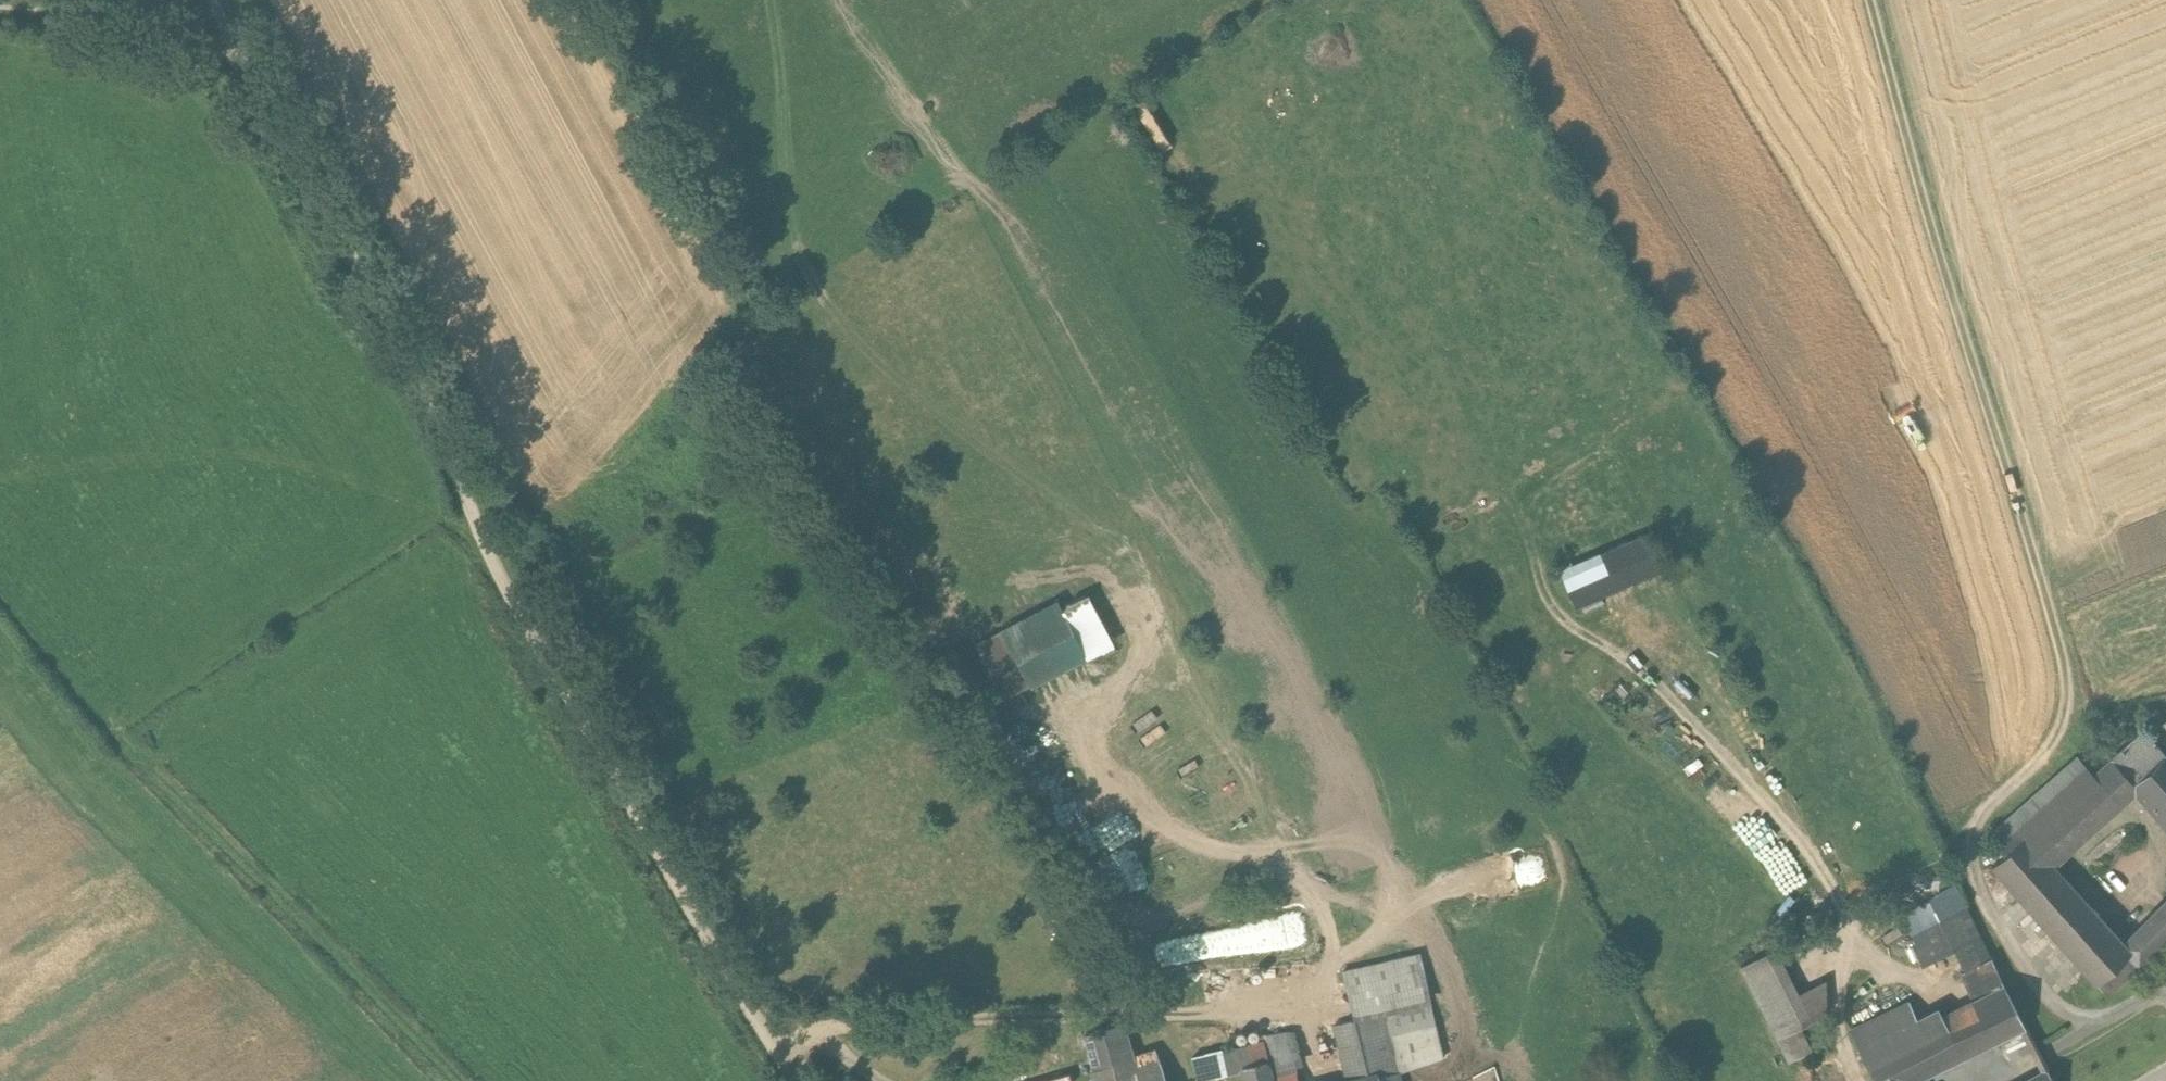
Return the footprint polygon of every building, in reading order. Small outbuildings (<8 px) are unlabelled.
[(1653,529),(1559,570),(1576,609),(1670,567),(1653,529)] [(1060,604),(1004,631),(1031,684),(1086,656),(1060,604)] [(2144,731),(2109,762),(2130,785),(2165,754),(2144,731)] [(2165,754),(2130,785),(2136,791),(2165,825),(2165,756),(2165,754)] [(2077,759),(1988,837),(2004,855),(2026,836),(2026,835),(2026,836),(2092,777),(2077,759)] [(2130,785),(2109,762),(2094,775),(2121,804),(2136,791),(2130,785)] [(2092,777),(2026,836),(2053,864),(2121,804),(2094,775),(2092,777)] [(2122,944),(2052,865),(2053,864),(2026,836),(2026,835),(2026,836),(2004,855),(1991,866),(2096,984),(2127,955),(2129,952),(2122,944)] [(1924,872),(1878,896),(1889,919),(1905,911),(1929,900),(1936,896),(1924,872)] [(1990,956),(1956,886),(1936,896),(1929,900),(1940,923),(1954,950),(1963,970),(1990,956)] [(1929,900),(1905,911),(1917,934),(1940,923),(1929,900)] [(2155,911),(2165,922),(2165,900),(2155,911)] [(2122,944),(2129,952),(2127,955),(2138,966),(2165,938),(2165,922),(2155,911),(2122,944)] [(1917,934),(1909,938),(1923,966),(1954,950),(1940,923),(1917,934)] [(1179,961),(1253,951),(1249,927),(1176,938),(1179,961)] [(1811,1020),(1775,947),(1740,965),(1778,1040),(1788,1061),(1812,1049),(1800,1026),(1811,1020)] [(2127,955),(2096,984),(2107,997),(2138,966),(2127,955)] [(1963,970),(1961,971),(1974,1000),(2003,986),(1990,956),(1963,970)] [(1974,1000),(1942,1015),(1945,1021),(1960,1052),(1998,1034),(2022,1022),(2003,986),(1974,1000)] [(1908,1000),(1849,1029),(1864,1061),(1945,1021),(1942,1015),(1939,1012),(1935,1010),(1929,1011),(1916,1018),(1908,1000)] [(1864,1061),(1874,1080),(1910,1080),(1908,1078),(1960,1052),(1945,1021),(1864,1061)] [(2022,1022),(1998,1034),(2011,1059),(2035,1047),(2022,1022)] [(1124,1024),(1085,1035),(1096,1080),(1166,1080),(1162,1067),(1155,1050),(1133,1056),(1124,1024)] [(1262,1042),(1192,1057),(1198,1080),(1242,1071),(1241,1066),(1267,1060),(1262,1042)] [(1338,1054),(1345,1080),(1347,1080),(1377,1073),(1370,1045),(1338,1054)] [(1009,1064),(1011,1080),(1060,1080),(1057,1055),(1009,1064)] [(1268,1061),(1273,1080),(1299,1080),(1292,1055),(1268,1061)] [(1241,1066),(1242,1071),(1245,1080),(1273,1080),(1268,1061),(1267,1060),(1241,1066)] [(1397,1071),(1378,1076),(1379,1080),(1400,1080),(1397,1071)] [(2029,1080),(2052,1080),(2047,1071),(2029,1080)]
